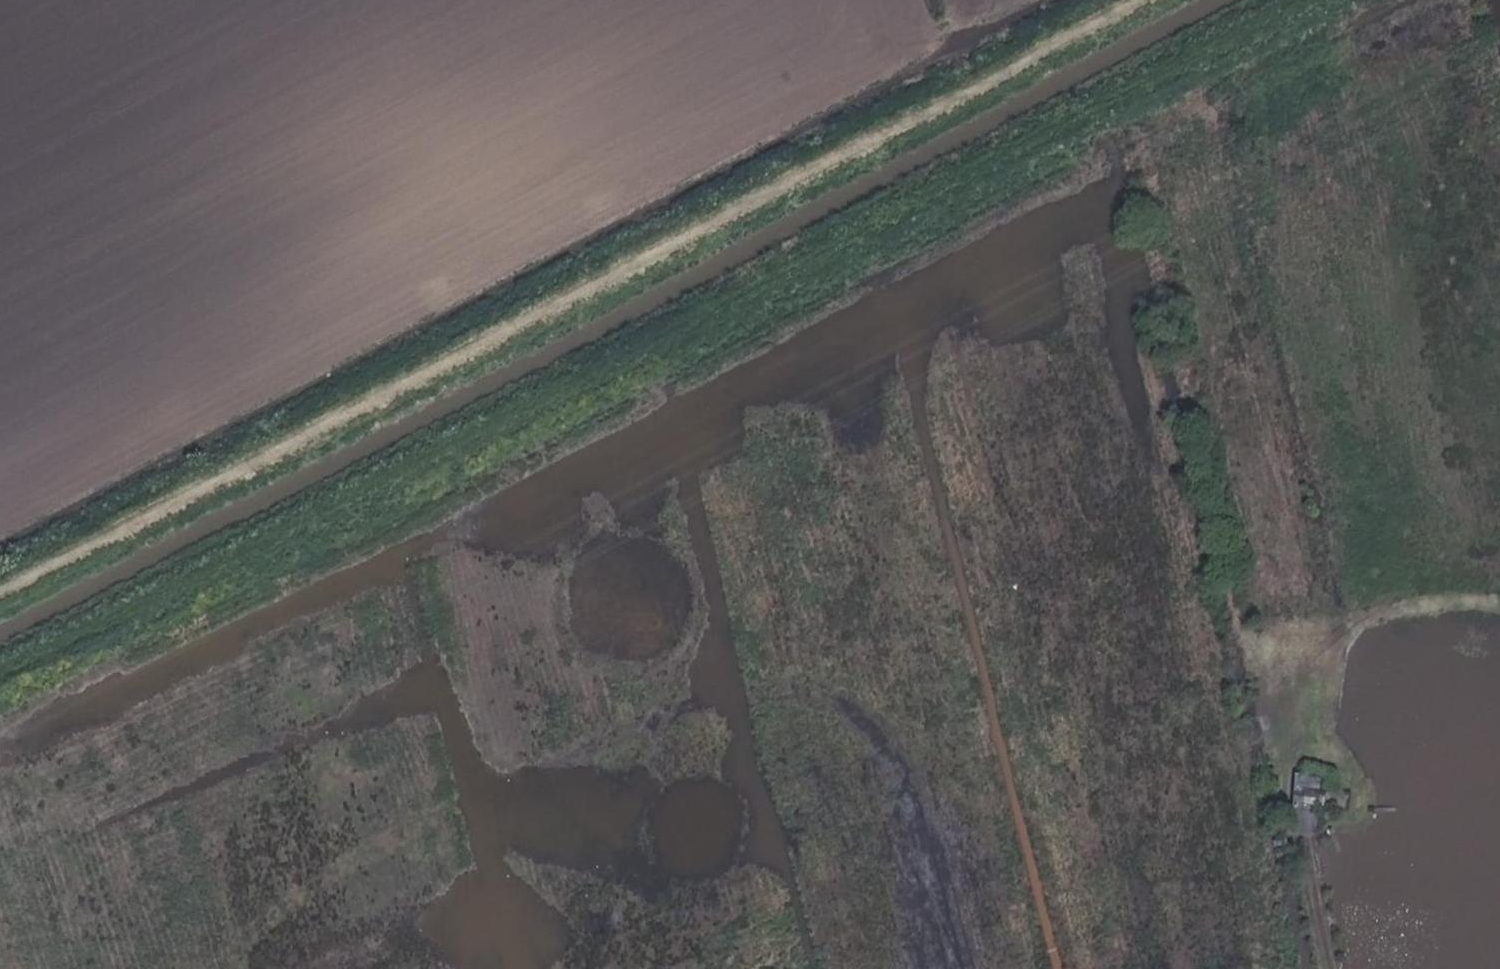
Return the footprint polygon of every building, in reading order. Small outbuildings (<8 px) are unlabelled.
[(1316,796),(1325,796),(1325,772),(1296,771),(1295,832),(1316,833),(1316,796)]
